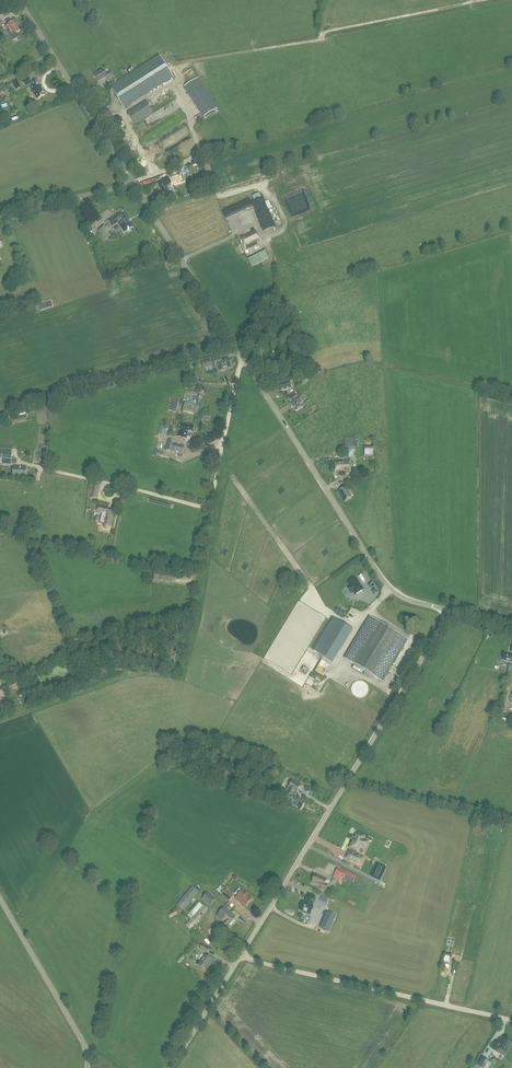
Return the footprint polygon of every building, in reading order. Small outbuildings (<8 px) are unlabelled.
[(13,22),(5,27),(7,31),(9,30),(12,34),(10,35),(13,40),(18,37),(15,33),(17,32),(19,30),(16,24),(15,25),(13,22)] [(124,108),(172,76),(159,56),(111,87),(124,108)] [(105,74),(103,70),(94,75),(98,82),(106,77),(108,80),(114,76),(110,71),(105,74)] [(36,99),(37,98),(38,100),(45,95),(42,91),(43,90),(41,86),(40,87),(37,82),(32,85),(31,83),(32,82),(29,78),(22,82),(25,86),(28,84),(30,87),(29,87),(34,94),(33,95),(36,99)] [(198,78),(184,87),(187,93),(202,84),(198,78)] [(16,90),(20,87),(17,81),(12,83),(16,90)] [(135,124),(153,112),(146,101),(127,112),(135,124)] [(174,186),(188,182),(186,173),(171,177),(174,186)] [(171,194),(166,186),(171,183),(168,176),(158,183),(161,188),(162,188),(163,190),(157,193),(162,200),(163,200),(163,201),(165,199),(170,195),(171,194)] [(226,220),(252,207),(249,198),(222,211),(226,220)] [(264,232),(275,227),(263,198),(252,202),(264,232)] [(119,214),(108,221),(110,223),(112,227),(115,233),(122,229),(124,232),(133,227),(125,214),(121,217),(119,214)] [(104,227),(99,230),(103,236),(108,233),(106,230),(104,227)] [(255,230),(240,237),(245,248),(246,247),(248,250),(258,245),(257,242),(260,241),(255,230)] [(251,267),(268,258),(264,250),(247,259),(251,267)] [(221,360),(220,357),(213,359),(216,367),(218,366),(220,370),(231,367),(228,358),(221,360)] [(203,369),(213,366),(211,359),(201,362),(203,369)] [(290,383),(290,381),(277,385),(279,391),(291,387),(290,383)] [(298,399),(296,395),(289,399),(291,403),(290,404),(292,408),(294,407),(296,411),(303,407),(301,403),(302,403),(299,398),(298,399)] [(28,419),(25,411),(17,413),(18,417),(14,418),(14,417),(11,418),(12,423),(15,422),(16,423),(28,419)] [(189,426),(180,424),(179,429),(177,436),(186,439),(187,436),(191,437),(192,433),(194,426),(190,425),(189,426)] [(172,450),(174,442),(167,440),(164,448),(172,450)] [(345,450),(356,449),(355,440),(344,441),(345,450)] [(183,452),(185,447),(182,446),(183,444),(175,442),(172,450),(180,452),(180,451),(183,452)] [(12,451),(0,450),(0,464),(11,464),(12,451)] [(335,474),(351,473),(350,461),(334,461),(335,474)] [(25,478),(26,468),(13,467),(12,477),(25,478)] [(97,499),(100,485),(93,484),(90,498),(97,499)] [(345,501),(351,497),(345,487),(338,491),(345,501)] [(107,528),(108,528),(109,528),(109,527),(110,527),(110,526),(111,525),(113,515),(111,514),(112,511),(108,510),(108,508),(99,506),(97,512),(102,513),(101,517),(105,518),(104,523),(104,524),(104,525),(104,526),(105,527),(106,528),(107,528)] [(170,582),(172,573),(155,571),(153,579),(170,582)] [(355,594),(363,590),(356,578),(348,583),(350,586),(348,587),(348,588),(351,592),(352,593),(354,592),(355,594)] [(382,681),(408,639),(369,616),(344,657),(382,681)] [(333,661),(353,629),(333,617),(313,649),(333,661)] [(504,652),(502,659),(511,662),(511,654),(504,652)] [(292,779),(281,798),(301,809),(305,802),(295,796),(301,785),(292,779)] [(351,851),(349,850),(345,857),(351,859),(360,864),(364,857),(356,853),(357,850),(358,851),(361,844),(363,845),(366,847),(369,841),(365,840),(364,839),(365,835),(357,831),(355,836),(354,835),(352,839),(353,840),(350,847),(353,848),(351,851)] [(371,876),(380,880),(386,867),(377,863),(371,876)] [(356,876),(337,867),(334,874),(339,877),(353,883),(356,876)] [(325,891),(328,885),(325,883),(327,879),(315,874),(312,882),(321,887),(320,889),(325,891)] [(183,910),(198,891),(192,886),(177,905),(183,910)] [(239,888),(234,894),(237,896),(235,898),(239,902),(240,901),(245,906),(251,898),(242,890),(239,888)] [(229,901),(233,896),(225,889),(221,894),(229,901)] [(210,905),(215,899),(207,892),(202,899),(210,905)] [(315,897),(308,894),(305,902),(303,902),(302,904),(300,910),(303,911),(302,913),(306,915),(307,913),(310,914),(313,906),(312,906),(313,903),(314,903),(316,899),(315,898),(315,897)] [(190,929),(208,908),(203,904),(185,925),(190,929)] [(226,928),(236,917),(225,907),(216,915),(224,922),(222,924),(226,928)] [(326,912),(320,927),(329,931),(336,916),(326,912)] [(206,953),(209,948),(202,944),(199,948),(206,953)] [(178,960),(181,963),(187,957),(184,954),(178,960)] [(206,970),(213,959),(205,955),(199,965),(206,970)] [(508,1046),(511,1041),(503,1037),(499,1044),(495,1041),(491,1047),(497,1051),(500,1047),(502,1048),(500,1050),(501,1051),(503,1052),(504,1050),(506,1051),(508,1046)] [(487,1058),(482,1055),(476,1063),(477,1064),(474,1067),(479,1067),(480,1066),(481,1067),(487,1058)]
